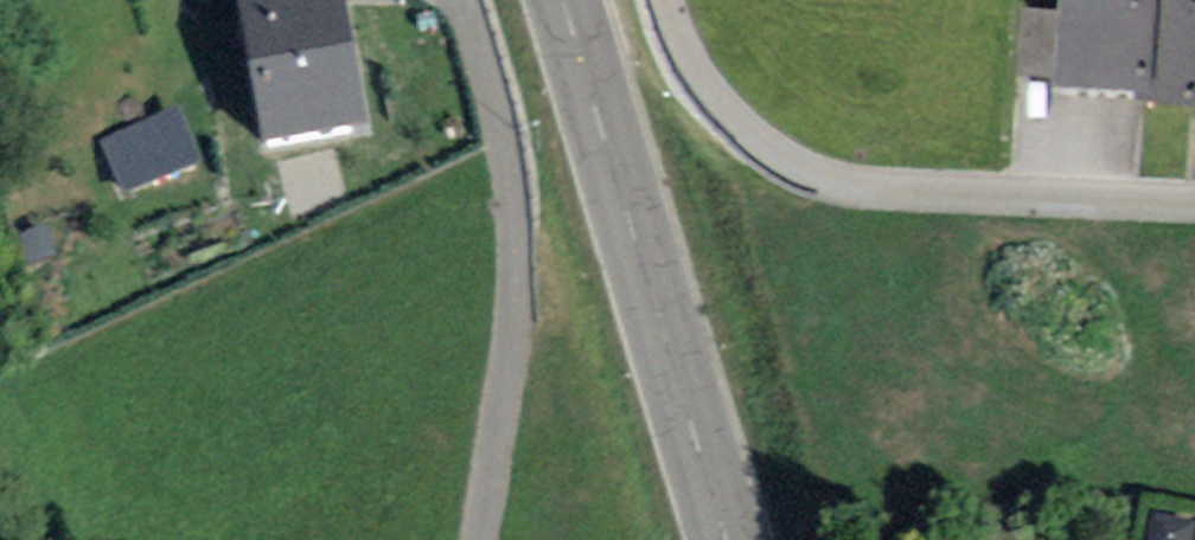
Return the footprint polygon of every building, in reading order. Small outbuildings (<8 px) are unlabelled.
[(1025,62),(1057,63),(1059,0),(1047,0),(1027,0),(1025,62)] [(1071,98),(1194,109),(1194,0),(1080,0),(1071,98)] [(258,22),(278,157),(373,142),(352,8),(258,22)] [(192,104),(113,122),(127,181),(206,163),(192,104)]
